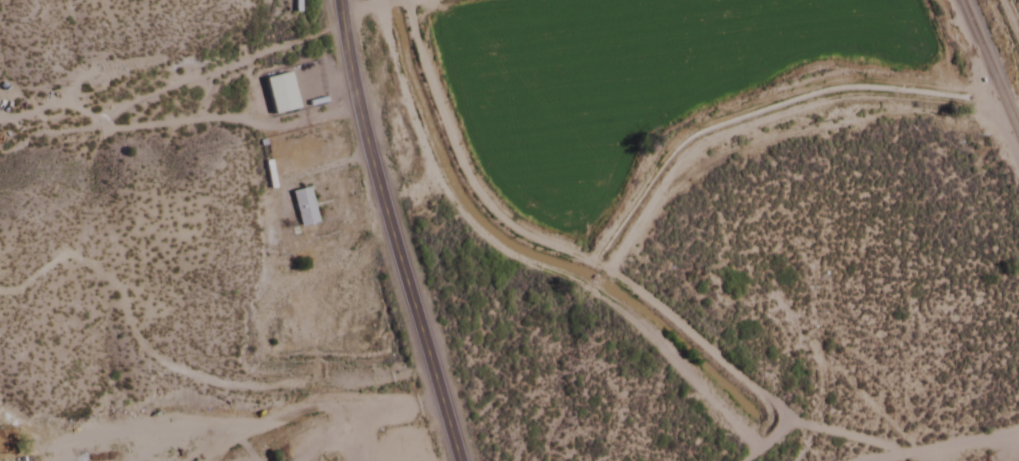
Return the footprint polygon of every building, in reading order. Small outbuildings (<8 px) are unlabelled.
[(297,109),(287,72),(261,78),(271,115),(297,109)] [(315,222),(305,187),(288,192),(298,227),(315,222)]
